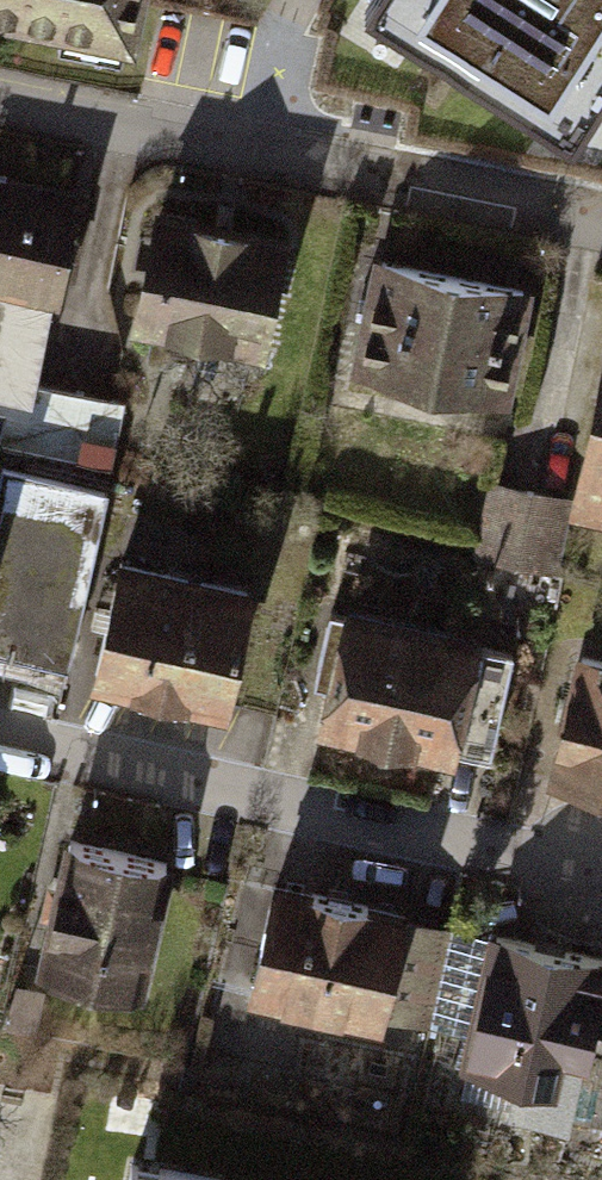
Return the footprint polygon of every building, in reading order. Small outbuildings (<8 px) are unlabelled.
[(147,46),(156,0),(0,0),(0,19),(147,46)] [(370,3),(584,138),(601,109),(601,0),(372,0),(370,3)] [(0,177),(0,291),(55,302),(71,305),(95,197),(0,177)] [(305,243),(160,211),(140,323),(285,353),(305,243)] [(551,290),(382,260),(362,374),(531,404),(551,290)] [(0,291),(0,400),(38,408),(55,302),(0,291)] [(3,524),(0,542),(0,647),(79,667),(115,496),(14,471),(3,524)] [(594,518),(601,520),(601,477),(594,518)] [(588,497),(508,485),(497,559),(577,571),(588,497)] [(275,596),(136,563),(114,680),(254,710),(275,596)] [(510,646),(362,615),(337,735),(485,765),(510,646)] [(580,781),(601,786),(601,686),(580,781)] [(186,865),(92,845),(67,972),(164,995),(186,865)] [(437,921),(297,888),(270,1004),(410,1037),(437,921)] [(520,935),(493,1071),(601,1092),(601,951),(520,935)]
